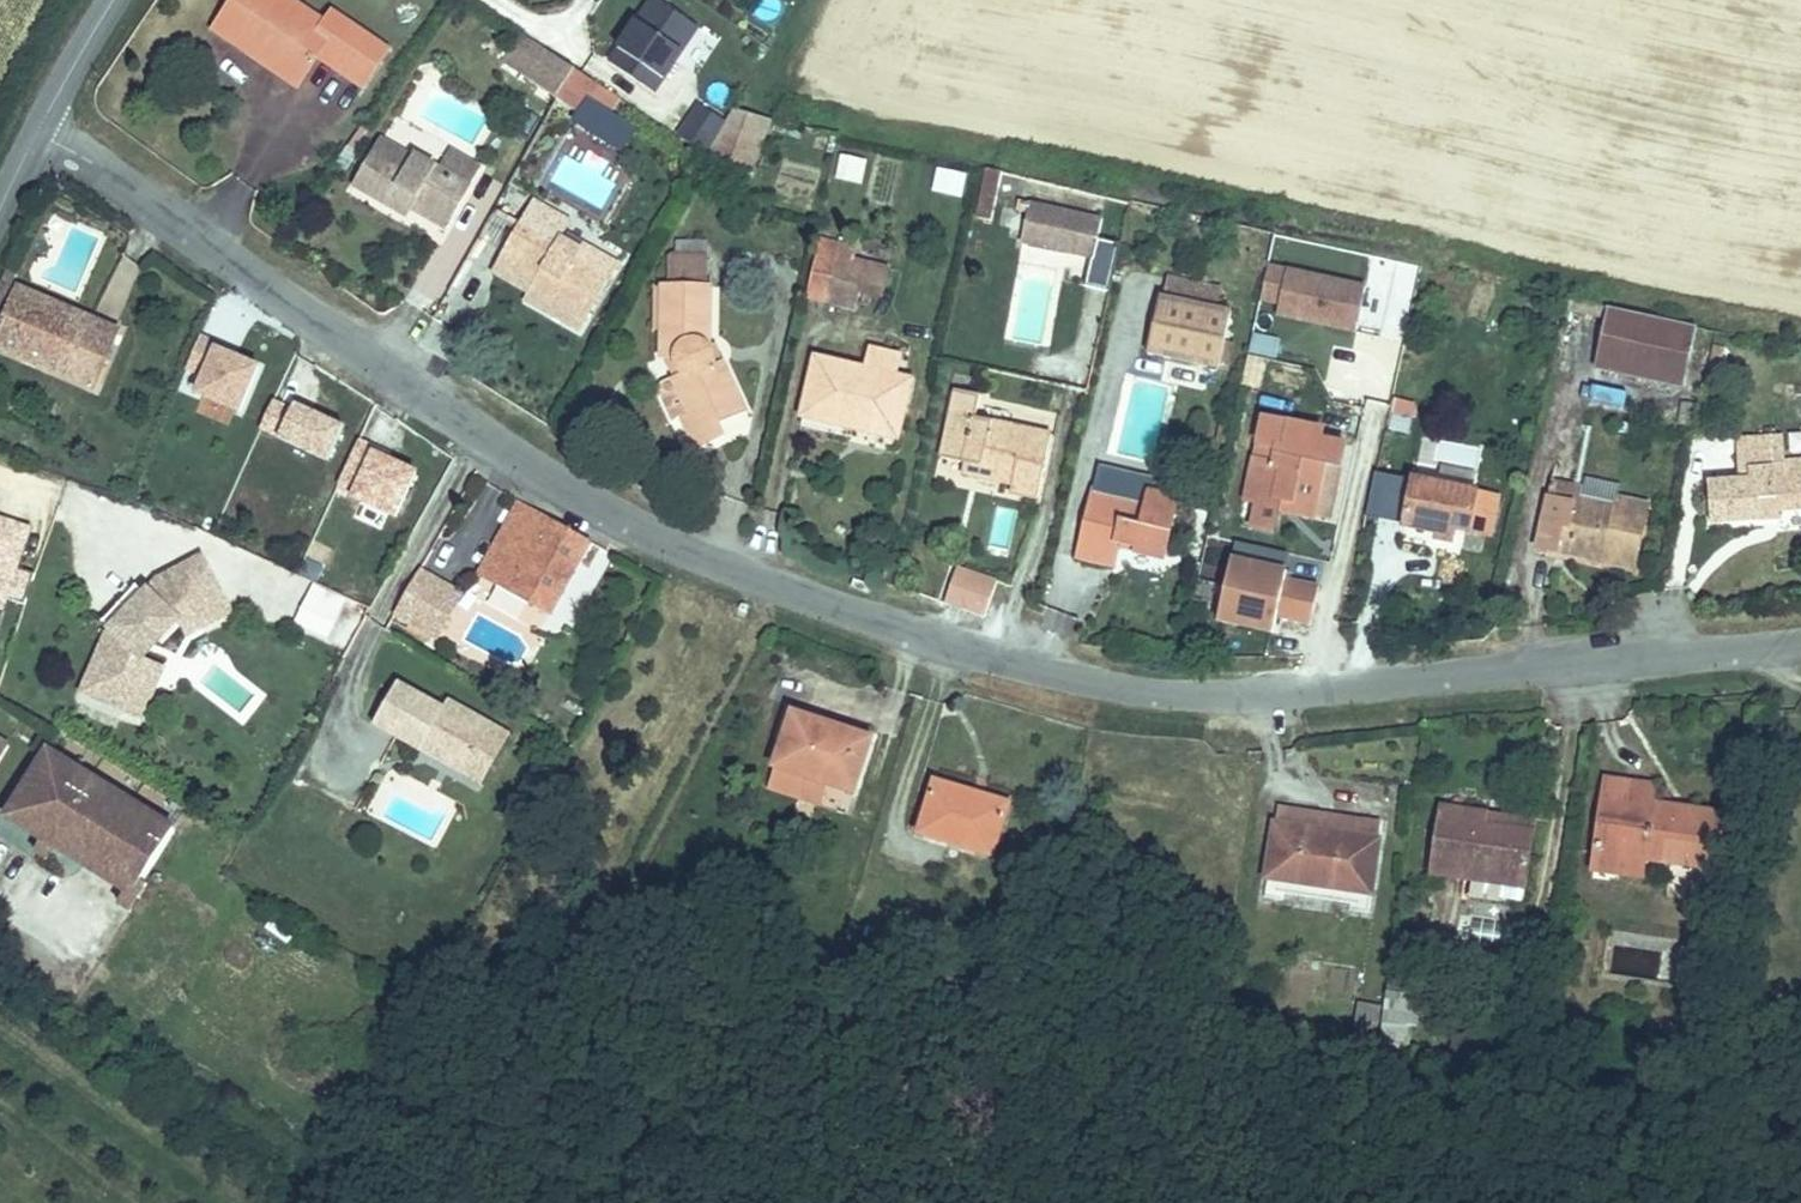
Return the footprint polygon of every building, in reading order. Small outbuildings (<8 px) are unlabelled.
[(221,22),(258,47),(253,54),(299,86),(318,58),(316,57),(321,49),(365,80),(387,49),(334,13),(326,24),(291,0),(236,0),(221,22)] [(660,0),(654,0),(611,63),(656,93),(691,42),(674,31),(683,17),(660,0)] [(674,31),(691,42),(700,28),(683,17),(674,31)] [(221,22),(216,29),(253,54),(258,47),(221,22)] [(524,33),(504,63),(526,77),(545,48),(524,33)] [(576,68),(545,48),(526,77),(557,97),(576,68)] [(576,68),(557,97),(578,112),(590,94),(612,108),(619,97),(576,68)] [(592,102),(580,120),(610,140),(622,122),(592,102)] [(682,139),(708,156),(727,123),(700,107),(682,139)] [(735,110),(708,158),(748,174),(769,120),(735,110)] [(336,162),(346,169),(358,152),(348,145),(336,162)] [(355,184),(395,207),(399,200),(412,207),(448,227),(481,168),(449,151),(439,169),(414,155),(408,166),(375,148),(355,184)] [(831,178),(859,185),(866,159),(837,152),(831,178)] [(934,166),(930,192),(962,196),(965,171),(934,166)] [(989,169),(978,218),(991,221),(1003,171),(989,169)] [(399,200),(395,207),(408,214),(412,207),(399,200)] [(1020,202),(1019,209),(1029,211),(1030,204),(1020,202)] [(1101,220),(1030,204),(1029,211),(1025,230),(1066,240),(1064,251),(1093,258),(1101,220)] [(525,218),(502,259),(538,278),(551,286),(547,294),(587,316),(617,263),(583,244),(580,250),(525,218)] [(1025,230),(1022,242),(1064,251),(1066,240),(1025,230)] [(820,241),(807,296),(826,300),(838,245),(820,241)] [(855,250),(838,245),(826,300),(856,308),(861,286),(866,264),(853,261),(855,250)] [(708,259),(668,258),(668,287),(708,287),(708,259)] [(880,268),(866,264),(861,286),(883,292),(888,269),(880,268)] [(1279,305),(1277,317),(1311,324),(1312,319),(1325,321),(1323,327),(1356,334),(1366,289),(1268,268),(1261,301),(1279,305)] [(7,270),(2,282),(0,286),(0,347),(96,387),(110,355),(119,333),(89,321),(13,288),(18,275),(7,270)] [(533,286),(547,294),(551,286),(538,278),(533,286)] [(1172,279),(1168,297),(1196,303),(1199,284),(1172,279)] [(1168,297),(1161,295),(1149,354),(1219,369),(1221,363),(1230,365),(1235,344),(1225,342),(1232,310),(1216,307),(1220,289),(1199,284),(1196,303),(1168,297)] [(662,331),(662,287),(654,286),(654,331),(662,331)] [(683,418),(697,448),(725,435),(719,423),(745,411),(723,363),(715,367),(713,363),(714,358),(713,354),(712,350),(710,347),(711,287),(708,287),(668,287),(662,287),(662,331),(661,360),(676,359),(678,366),(680,369),(683,373),(673,377),(691,414),(683,418)] [(1568,299),(1565,307),(1607,316),(1609,308),(1568,299)] [(1697,327),(1609,308),(1607,316),(1596,366),(1684,385),(1697,327)] [(1312,319),(1311,324),(1323,327),(1325,321),(1312,319)] [(1348,381),(1356,383),(1368,328),(1360,326),(1348,381)] [(1406,336),(1368,328),(1356,383),(1394,391),(1406,336)] [(1274,357),(1277,337),(1254,333),(1251,353),(1274,357)] [(200,337),(186,368),(204,375),(196,393),(240,411),(259,367),(231,355),(217,349),(219,345),(200,337)] [(233,351),(219,345),(217,349),(231,355),(233,351)] [(865,370),(817,359),(804,416),(846,426),(849,416),(900,428),(912,381),(889,376),(865,370)] [(665,381),(683,418),(691,414),(673,377),(665,381)] [(959,390),(959,392),(953,415),(951,429),(949,428),(942,457),(964,462),(962,472),(1012,483),(1011,492),(1038,498),(1052,435),(976,418),(981,395),(959,390)] [(959,392),(953,390),(948,415),(953,415),(959,392)] [(1409,433),(1414,400),(1391,397),(1386,429),(1409,433)] [(293,409),(274,400),(260,430),(328,461),(344,426),(295,404),(293,409)] [(849,416),(846,426),(898,438),(900,428),(849,416)] [(1299,514),(1315,518),(1327,464),(1341,467),(1346,445),(1321,440),(1323,431),(1301,426),(1300,433),(1284,429),(1286,423),(1264,418),(1246,501),(1257,503),(1253,527),(1275,532),(1282,500),(1300,505),(1299,514)] [(1301,426),(1286,423),(1284,429),(1300,433),(1301,426)] [(1388,432),(1380,470),(1386,471),(1394,433),(1388,432)] [(1709,483),(1712,524),(1763,520),(1762,512),(1778,511),(1800,509),(1800,460),(1785,462),(1784,438),(1737,441),(1739,470),(1750,470),(1751,480),(1740,481),(1709,483)] [(354,497),(396,517),(416,473),(389,461),(375,454),(377,450),(359,441),(339,485),(356,493),(354,497)] [(391,456),(377,450),(375,454),(389,461),(391,456)] [(1341,467),(1327,464),(1315,518),(1329,521),(1341,467)] [(1095,489),(1080,557),(1115,565),(1119,546),(1164,556),(1176,499),(1150,493),(1153,479),(1100,466),(1095,489)] [(1750,470),(1739,470),(1740,481),(1751,480),(1750,470)] [(1552,478),(1537,547),(1634,569),(1649,504),(1618,497),(1621,484),(1586,476),(1584,486),(1552,478)] [(1498,496),(1414,479),(1404,525),(1438,532),(1437,538),(1452,541),(1454,527),(1490,534),(1498,496)] [(591,541),(520,502),(479,575),(500,586),(502,584),(514,591),(513,594),(550,614),(591,541)] [(1778,511),(1762,512),(1763,520),(1778,519),(1778,511)] [(42,576),(26,571),(39,531),(0,518),(0,608),(12,612),(15,601),(32,607),(42,576)] [(201,557),(184,566),(191,578),(208,569),(201,557)] [(1231,560),(1218,622),(1273,633),(1277,616),(1311,623),(1318,587),(1285,580),(1286,572),(1231,560)] [(134,678),(144,657),(161,640),(179,621),(194,612),(202,627),(231,612),(208,569),(191,578),(184,566),(158,580),(145,594),(113,629),(109,633),(93,670),(105,675),(95,696),(142,717),(155,688),(134,678)] [(984,617),(997,580),(957,566),(944,603),(984,617)] [(889,567),(884,582),(898,587),(903,573),(889,567)] [(440,583),(419,571),(396,613),(417,624),(440,583)] [(328,637),(343,592),(294,575),(287,594),(277,591),(268,617),(328,637)] [(461,594),(440,583),(417,624),(424,628),(434,634),(438,636),(461,594)] [(104,622),(113,629),(145,594),(139,589),(129,599),(127,597),(104,622)] [(346,599),(331,636),(344,641),(359,604),(346,599)] [(194,612),(179,621),(186,636),(202,627),(194,612)] [(434,634),(424,628),(420,636),(430,642),(434,634)] [(164,666),(144,657),(134,678),(155,688),(164,666)] [(83,691),(95,696),(105,675),(93,670),(83,691)] [(568,670),(564,676),(571,680),(575,674),(568,670)] [(376,723),(423,749),(427,742),(470,766),(493,725),(448,700),(444,708),(399,682),(376,723)] [(776,739),(784,742),(792,715),(837,730),(835,735),(843,738),(845,730),(872,739),(874,733),(787,704),(776,739)] [(778,768),(827,784),(854,792),(872,739),(845,730),(843,738),(835,735),(837,730),(792,715),(784,742),(776,766),(778,768)] [(509,734),(493,725),(470,766),(427,742),(423,749),(482,782),(509,734)] [(10,747),(0,741),(0,763),(10,747)] [(175,829),(48,751),(8,818),(135,895),(175,829)] [(827,784),(778,768),(771,789),(820,805),(827,784)] [(1597,852),(1594,869),(1621,873),(1623,855),(1645,858),(1718,868),(1725,815),(1687,810),(1686,819),(1649,814),(1651,805),(1653,788),(1632,785),(1632,784),(1607,780),(1597,852)] [(936,782),(921,833),(994,855),(1009,803),(936,782)] [(1686,819),(1687,810),(1651,805),(1649,814),(1686,819)] [(1486,813),(1442,807),(1433,874),(1475,879),(1472,895),(1522,903),(1532,833),(1484,825),(1486,813)] [(1278,808),(1268,878),(1371,894),(1381,824),(1278,808)] [(1486,813),(1484,825),(1532,833),(1534,821),(1486,813)] [(1623,855),(1621,873),(1642,876),(1645,858),(1623,855)] [(1419,968),(1391,964),(1381,1039),(1377,1062),(1396,1065),(1399,1041),(1402,1041),(1404,1023),(1416,1024),(1417,1016),(1429,1017),(1432,997),(1420,996),(1422,980),(1418,980),(1419,968)] [(1355,1035),(1375,1038),(1379,1009),(1359,1006),(1355,1035)] [(1375,1038),(1355,1035),(1352,1058),(1377,1062),(1381,1039),(1375,1038)]
